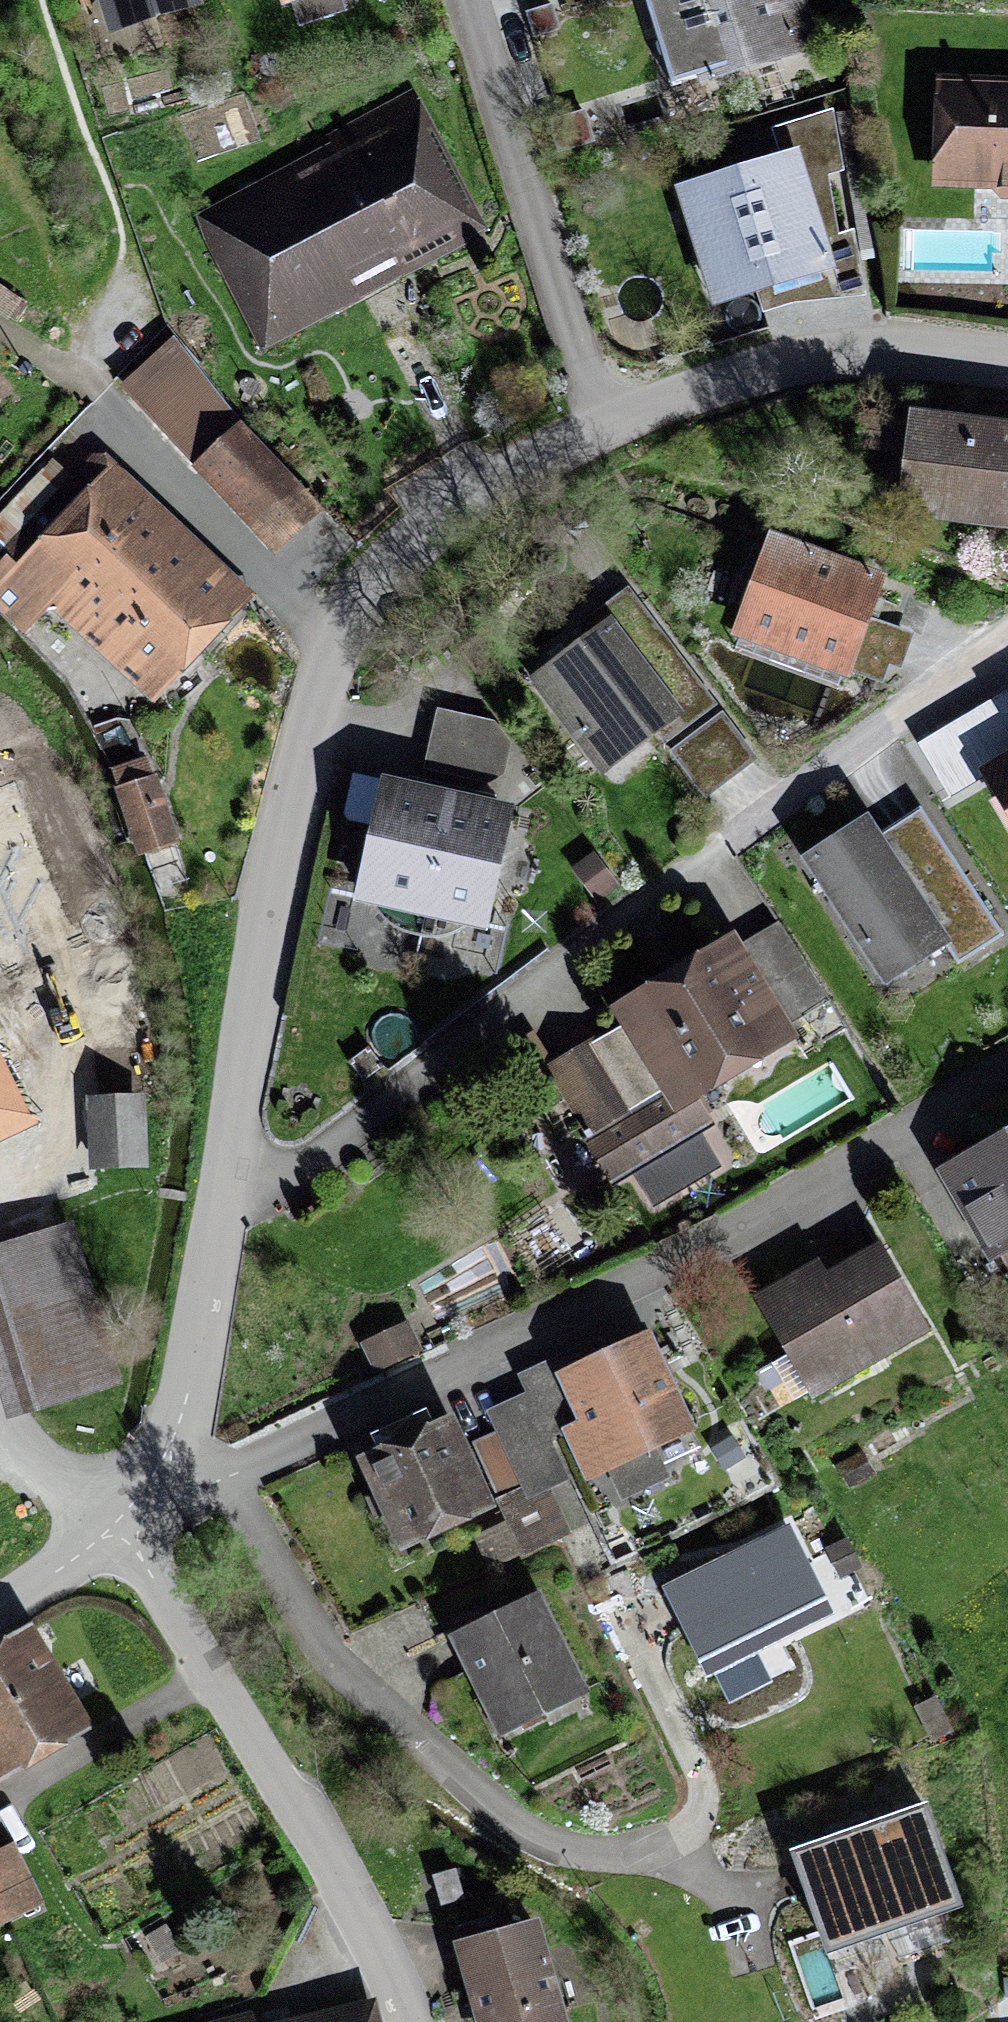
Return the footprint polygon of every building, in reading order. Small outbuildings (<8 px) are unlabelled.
[(122,45),(212,16),(206,0),(107,0),(122,45)] [(296,23),(370,0),(289,0),(296,23)] [(683,106),(826,65),(807,0),(652,0),(683,106)] [(955,90),(949,202),(1007,205),(1007,92),(955,90)] [(424,110),(203,226),(276,364),(497,248),(424,110)] [(811,164),(686,204),(725,327),(850,288),(811,164)] [(180,350),(137,387),(197,458),(240,422),(180,350)] [(926,423),(913,531),(1007,542),(1007,433),(926,423)] [(911,427),(869,424),(866,468),(908,471),(911,427)] [(253,437),(205,480),(283,566),(330,524),(253,437)] [(60,614),(163,710),(257,610),(121,483),(31,579),(18,567),(0,586),(0,617),(31,646),(60,614)] [(899,587),(784,546),(747,649),(863,690),(899,587)] [(624,631),(545,688),(619,789),(698,732),(624,631)] [(926,752),(959,807),(1007,778),(1007,704),(926,752)] [(520,739),(441,721),(426,789),(505,807),(520,739)] [(729,725),(680,761),(710,802),(759,765),(729,725)] [(159,768),(121,779),(150,868),(187,856),(159,768)] [(998,787),(1007,804),(1007,781),(998,787)] [(416,928),(446,803),(381,787),(351,912),(416,928)] [(446,803),(416,928),(484,944),(514,820),(446,803)] [(884,822),(816,865),(899,995),(995,934),(927,826),(898,844),(884,822)] [(606,860),(585,874),(609,911),(631,896),(606,860)] [(635,1026),(699,1121),(809,1048),(795,1028),(832,1004),(785,934),(759,951),(750,937),(629,1018),(635,1026)] [(55,1072),(0,954),(0,1097),(55,1072)] [(699,1121),(635,1026),(551,1082),(626,1194),(710,1138),(699,1121)] [(149,1110),(94,1111),(97,1184),(151,1182),(149,1110)] [(963,1181),(1002,1252),(1007,1249),(1007,1156),(963,1181)] [(0,1256),(0,1284),(34,1406),(114,1384),(73,1236),(0,1256)] [(890,1248),(772,1311),(823,1407),(941,1343),(890,1248)] [(659,1348),(572,1389),(593,1432),(565,1446),(608,1536),(723,1481),(659,1348)] [(506,1445),(480,1456),(530,1568),(602,1536),(558,1436),(584,1425),(572,1389),(561,1373),(526,1388),(536,1410),(498,1427),(506,1445)] [(466,1430),(377,1468),(417,1562),(506,1524),(480,1456),(466,1430)] [(802,1542),(678,1601),(719,1689),(844,1630),(802,1542)] [(548,1605),(462,1646),(513,1753),(599,1712),(548,1605)] [(0,1667),(0,1781),(9,1796),(103,1743),(45,1641),(0,1667)] [(944,1823),(810,1867),(840,1959),(974,1915),(944,1823)] [(58,1915),(22,1849),(0,1861),(0,1946),(58,1915)] [(469,1957),(486,2021),(577,2021),(553,1934),(469,1957)]
